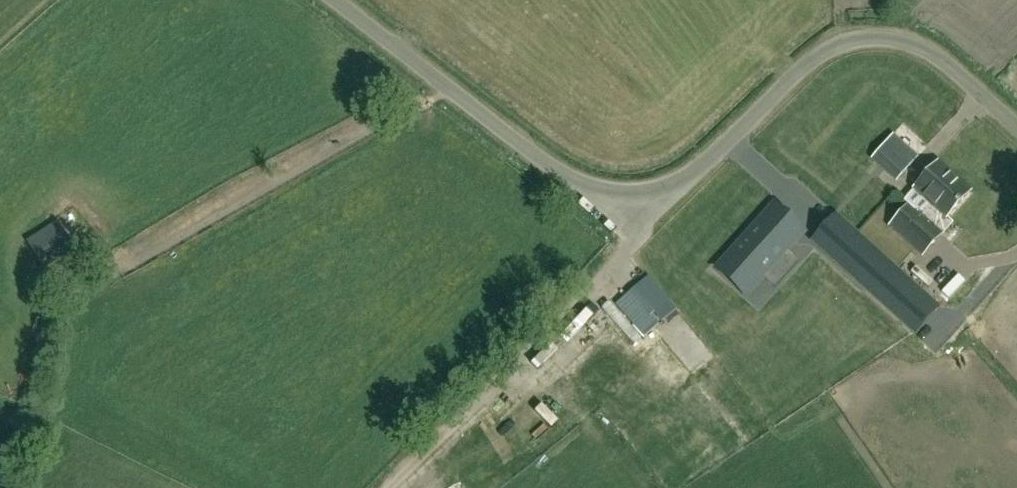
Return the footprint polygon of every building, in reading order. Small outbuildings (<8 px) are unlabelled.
[(892,136),(870,160),(895,183),(917,159),(892,136)] [(942,214),(943,214),(947,217),(969,192),(937,163),(915,188),(930,202),(926,207),(935,215),(937,213),(940,217),(942,214)] [(932,226),(943,214),(942,214),(940,217),(937,213),(935,215),(926,207),(919,214),(909,205),(890,226),(922,254),(941,234),(932,226)] [(732,250),(735,252),(723,266),(749,290),(798,236),(771,212),(750,236),(747,234),(732,250)] [(76,242),(60,219),(30,239),(46,262),(76,242)] [(835,257),(914,328),(935,304),(856,233),(835,257)] [(650,279),(640,287),(666,319),(676,311),(650,279)] [(656,328),(628,297),(619,305),(646,336),(656,328)] [(781,415),(787,410),(774,394),(768,399),(781,415)] [(532,439),(543,450),(555,438),(544,427),(532,439)]
